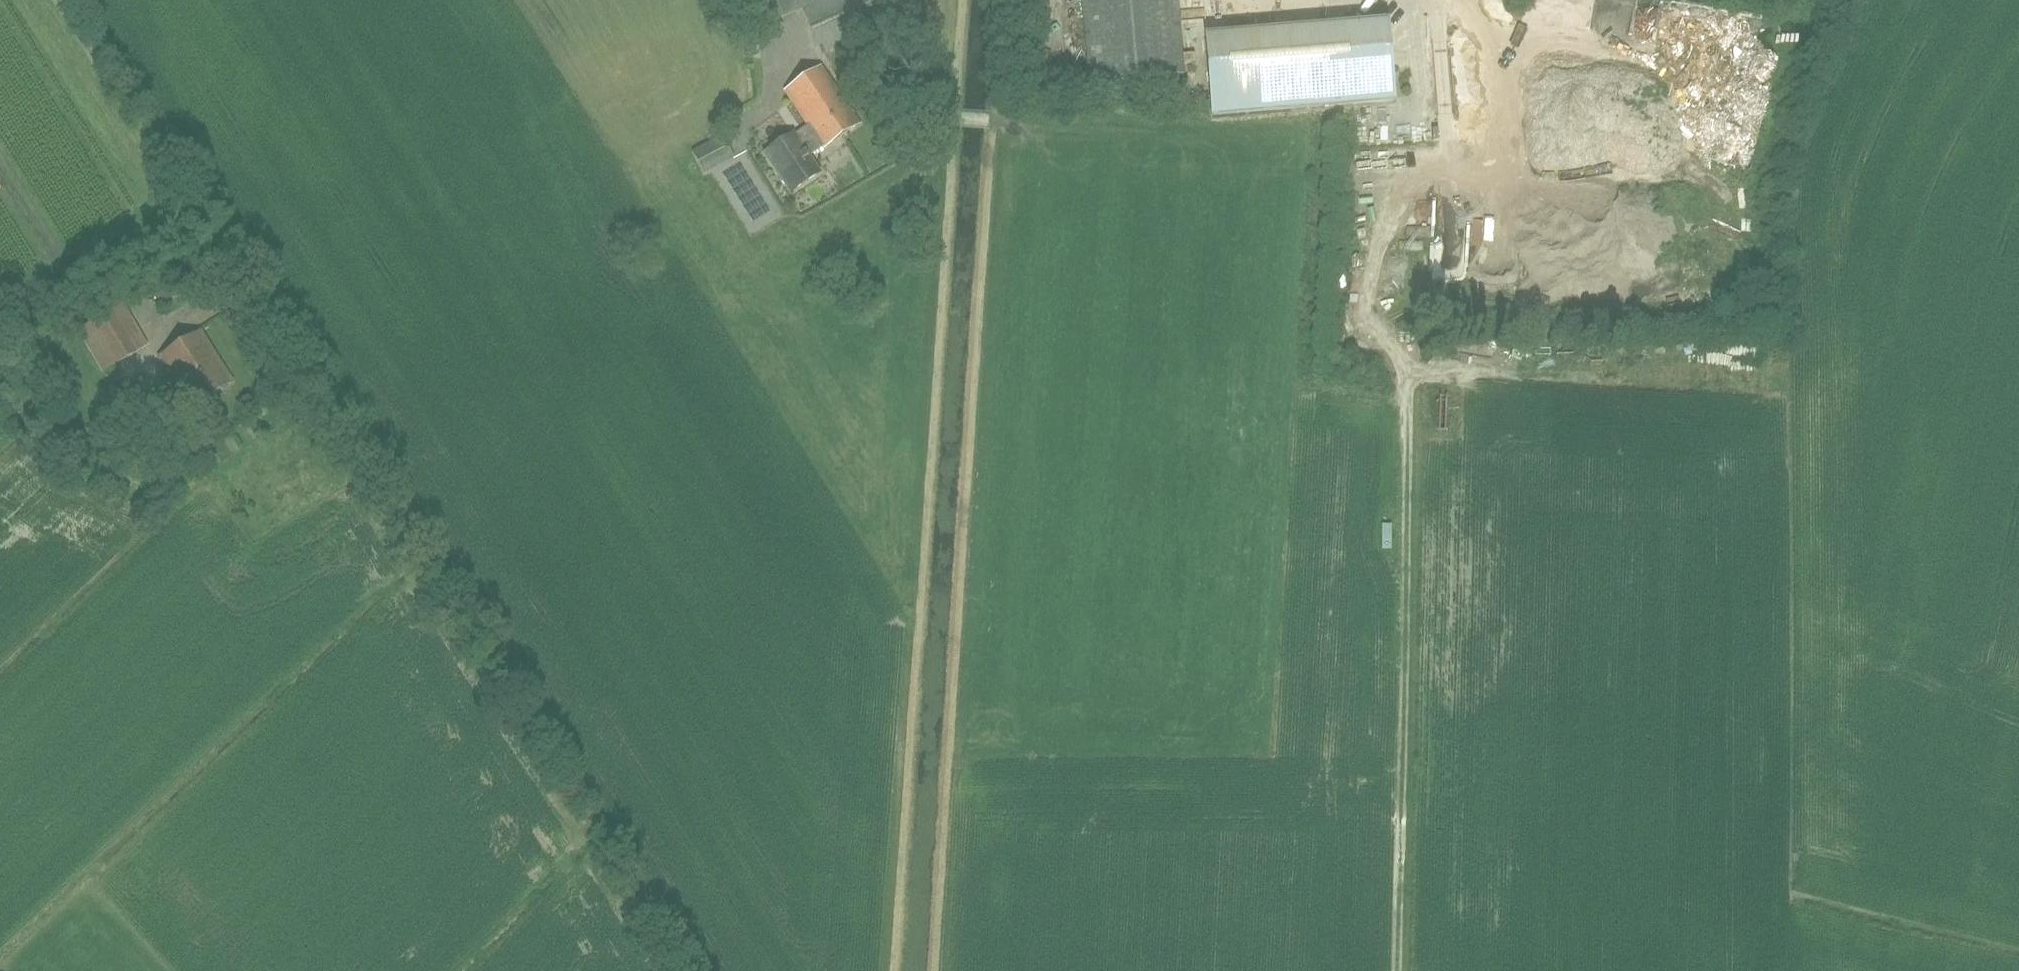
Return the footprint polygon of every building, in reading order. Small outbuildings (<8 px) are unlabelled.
[(868,36),(881,64),(900,56),(887,27),(899,22),(890,0),(772,0),(781,21),(803,11),(823,56),(868,36)] [(1184,76),(1178,0),(1083,0),(1091,84),(1184,76)] [(1393,101),(1386,21),(1206,36),(1213,116),(1393,101)] [(1426,42),(1426,72),(1436,72),(1437,42),(1426,42)] [(822,66),(786,91),(811,129),(797,139),(794,135),(766,154),(792,192),(820,173),(810,157),(823,148),(824,149),(861,124),(822,66)] [(705,173),(732,158),(720,138),(693,153),(705,173)] [(1662,192),(1661,160),(1594,161),(1595,193),(1662,192)] [(105,372),(149,346),(124,304),(80,331),(105,372)] [(192,406),(231,382),(201,333),(162,357),(192,406)] [(333,502),(346,493),(341,484),(327,493),(333,502)]
